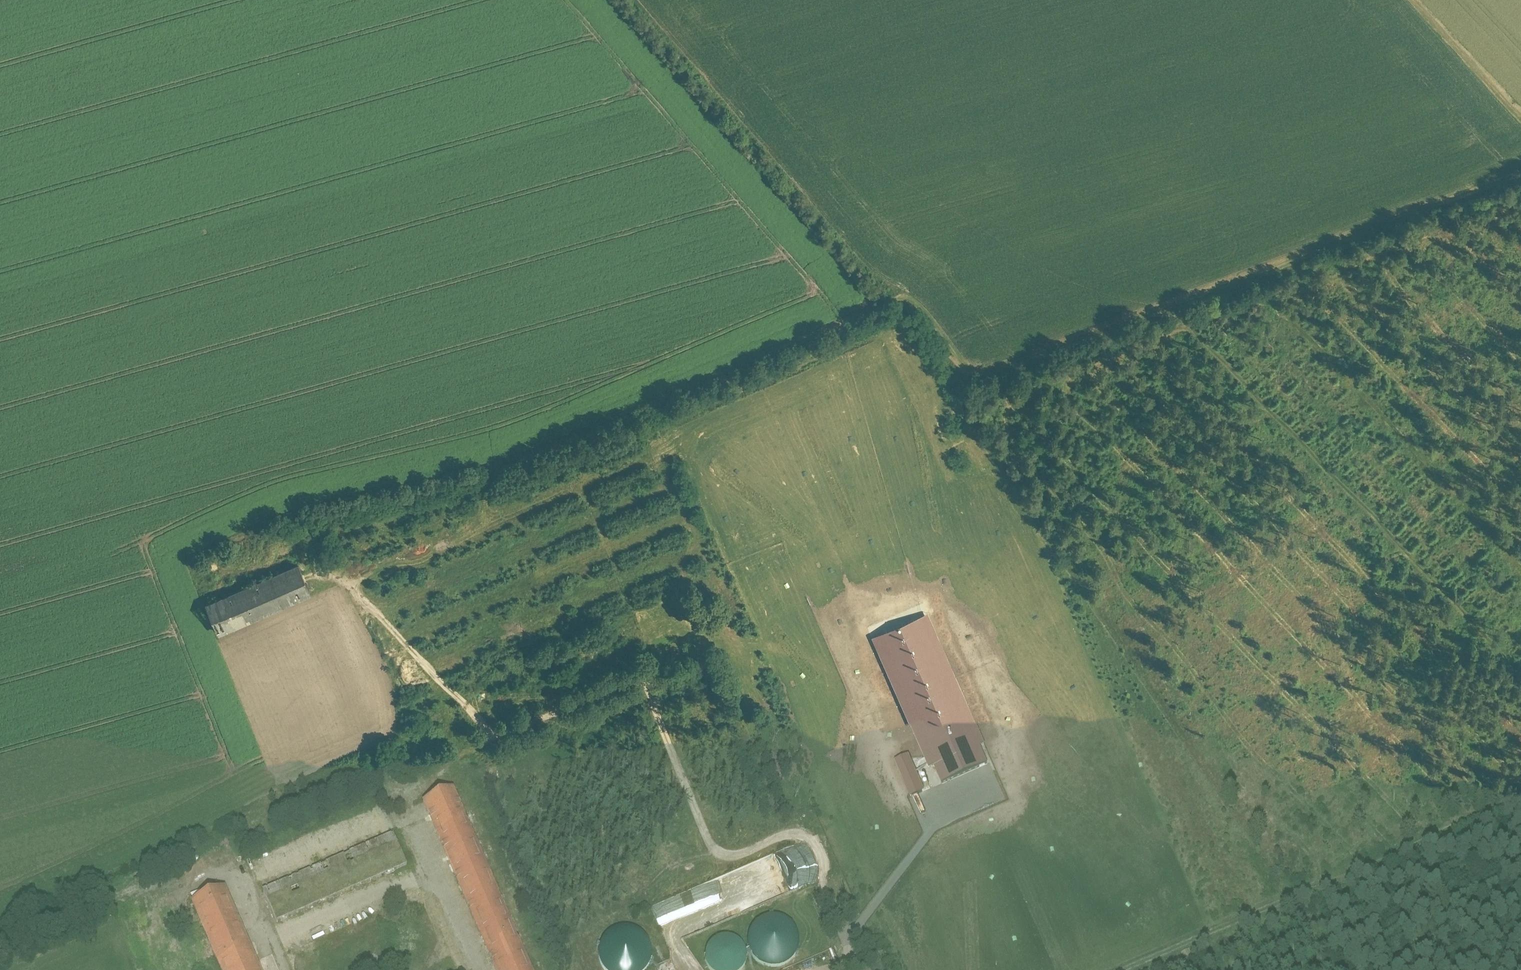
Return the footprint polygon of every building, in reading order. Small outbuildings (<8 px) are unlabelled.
[(310,593),(296,562),(203,604),(218,636),(310,593)] [(929,714),(937,715),(937,719),(940,719),(941,710),(929,710),(929,714)] [(896,759),(908,797),(923,792),(911,754),(896,759)] [(421,803),(494,969),(533,969),(454,788),(421,803)] [(393,834),(262,890),(276,922),(407,866),(393,834)] [(756,861),(770,899),(811,884),(797,845),(756,861)] [(190,904),(219,969),(258,969),(222,889),(190,904)] [(749,935),(748,943),(750,952),(754,959),(761,965),(769,967),(778,968),(786,965),(793,960),(797,953),(800,945),(799,937),(796,929),(791,923),(783,918),(775,916),(767,917),(759,921),(753,927),(749,935)] [(601,954),(602,962),(607,969),(645,969),(650,964),(652,956),(652,947),(648,940),(643,933),(636,929),(628,927),(619,928),(612,932),(605,938),(602,945),(601,954)] [(707,966),(710,969),(743,969),(746,966),(748,959),(747,951),(743,945),(738,940),(731,937),(724,936),(718,938),(712,942),(708,947),(705,953),(705,960),(707,966)]
